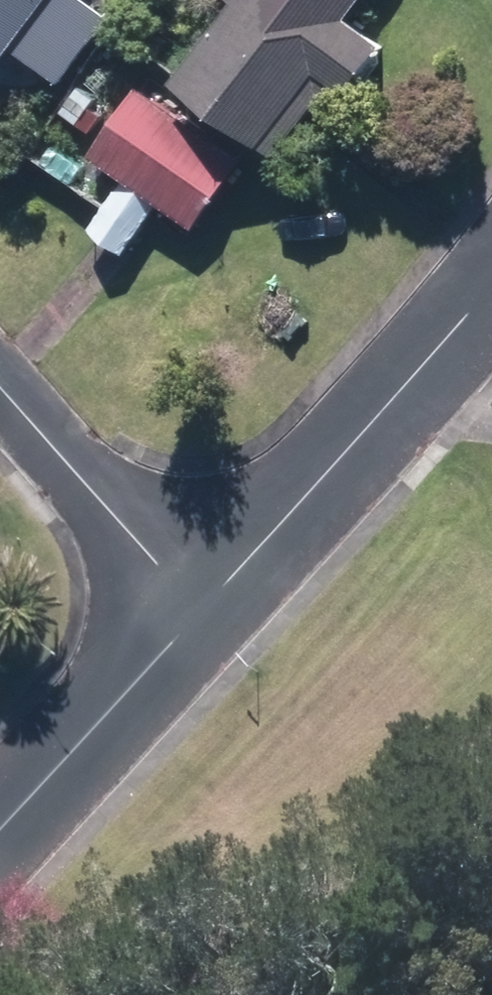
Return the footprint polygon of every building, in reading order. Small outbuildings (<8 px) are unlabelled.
[(53,0),(0,0),(0,28),(22,44),(53,0)] [(189,70),(293,136),(381,0),(234,0),(189,70)] [(244,144),(139,77),(94,147),(199,214),(244,144)]
